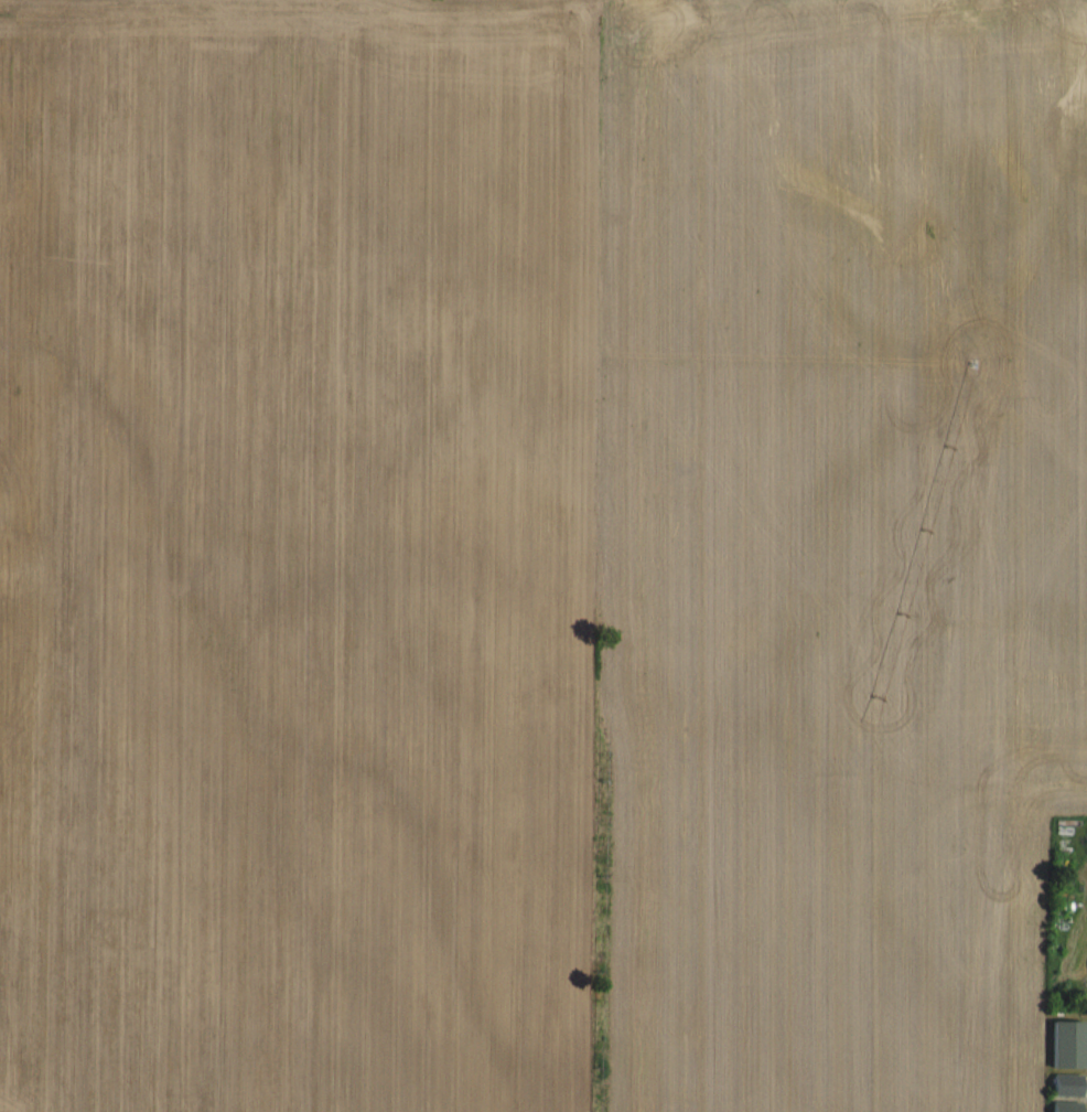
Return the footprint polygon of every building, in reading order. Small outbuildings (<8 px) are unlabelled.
[(1055,1020),(1054,1065),(1086,1066),(1086,1020),(1055,1020)]
